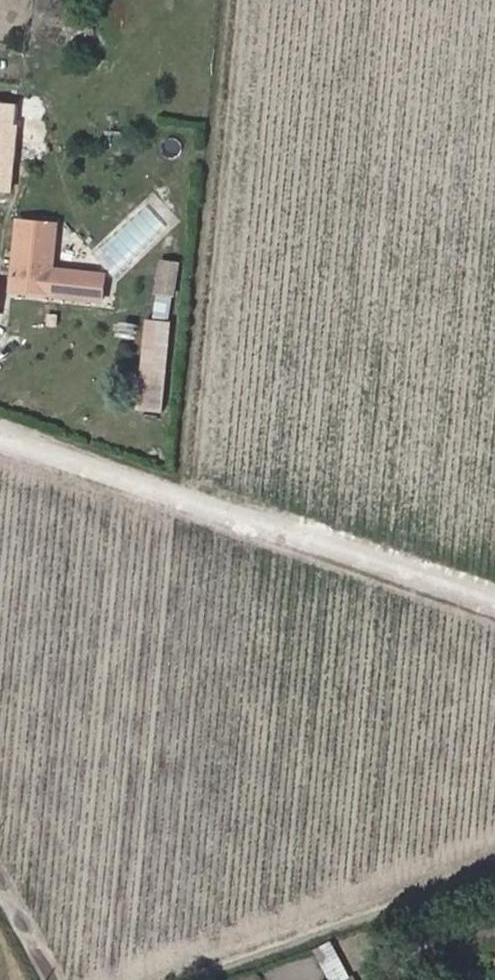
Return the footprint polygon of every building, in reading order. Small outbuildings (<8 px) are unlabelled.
[(15,154),(0,152),(0,161),(14,163),(15,154)] [(12,190),(14,163),(0,161),(0,189),(12,190)] [(59,224),(20,220),(13,289),(53,294),(59,224)] [(158,256),(151,292),(173,296),(180,260),(158,256)] [(132,423),(148,425),(151,394),(135,393),(132,423)] [(350,977),(330,940),(311,951),(328,979),(344,979),(350,977)]
